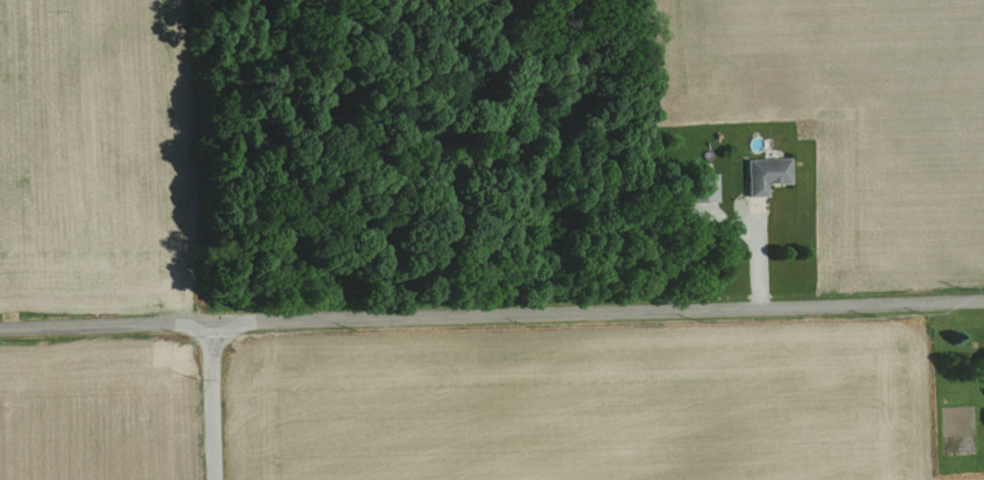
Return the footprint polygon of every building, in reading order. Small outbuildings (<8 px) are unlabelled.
[(767,182),(790,182),(790,157),(748,157),(748,195),(767,195),(767,182)]
